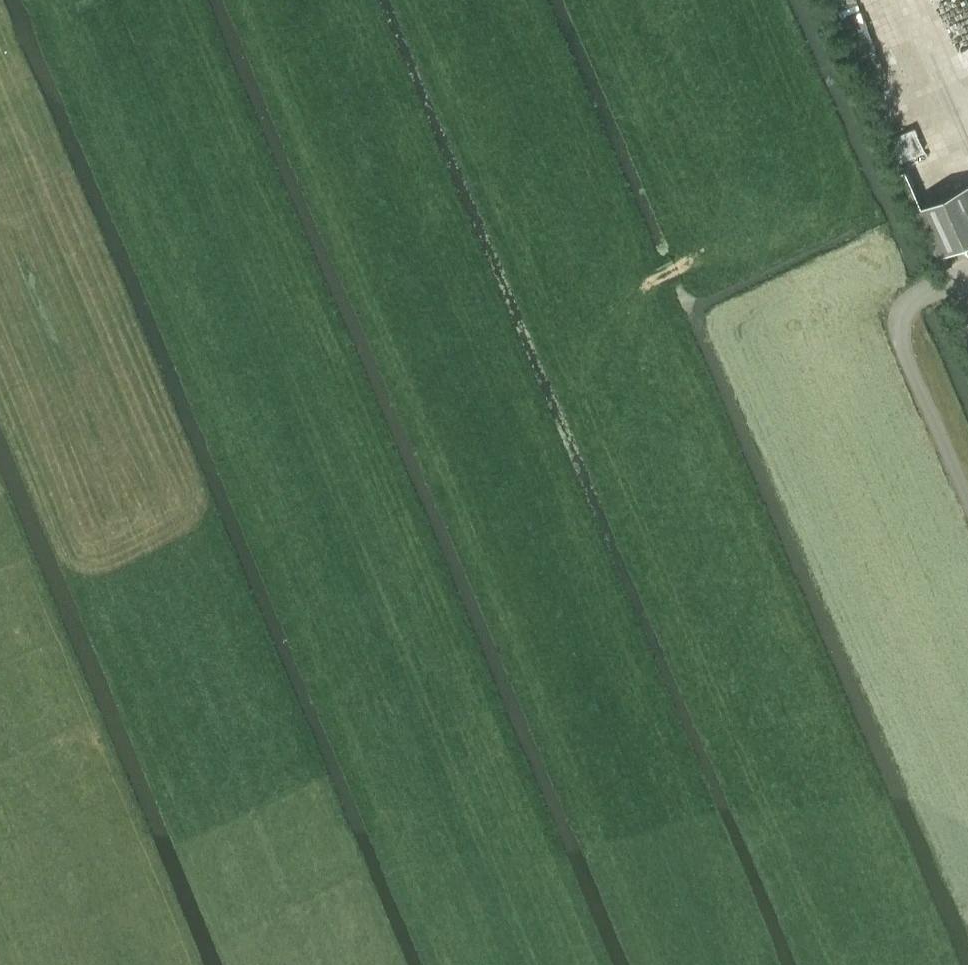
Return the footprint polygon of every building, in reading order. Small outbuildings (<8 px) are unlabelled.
[(914,204),(935,252),(967,238),(967,180),(914,204)]
